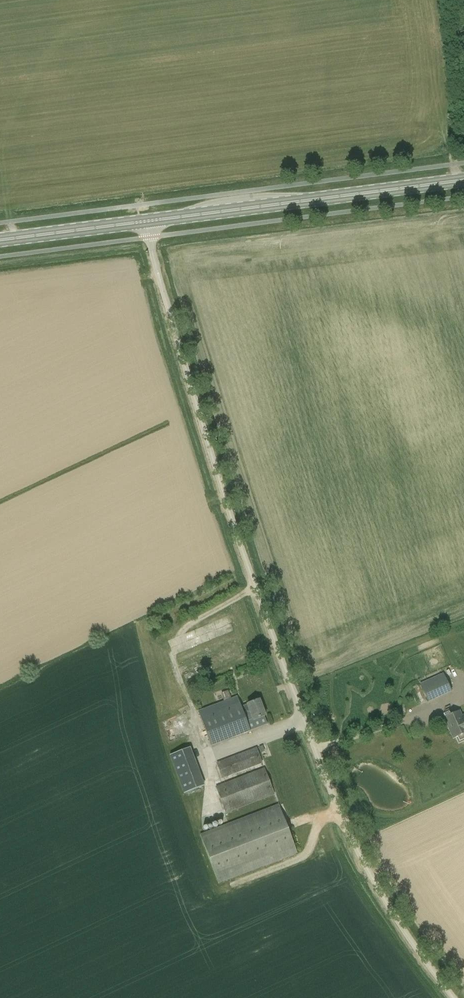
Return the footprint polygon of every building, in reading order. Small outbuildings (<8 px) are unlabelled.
[(443,674),(420,684),(428,703),(451,692),(443,674)] [(259,700),(247,705),(241,707),(237,697),(198,711),(211,747),(250,732),(246,722),(252,719),(253,721),(265,716),(259,700)] [(444,718),(453,739),(456,738),(458,744),(463,741),(463,715),(461,716),(459,712),(444,718)] [(205,787),(190,748),(169,756),(184,794),(205,787)] [(257,748),(247,752),(216,764),(222,779),(262,764),(257,748)] [(264,769),(215,787),(226,814),(274,795),(264,769)] [(199,836),(217,883),(296,854),(278,806),(199,836)]
